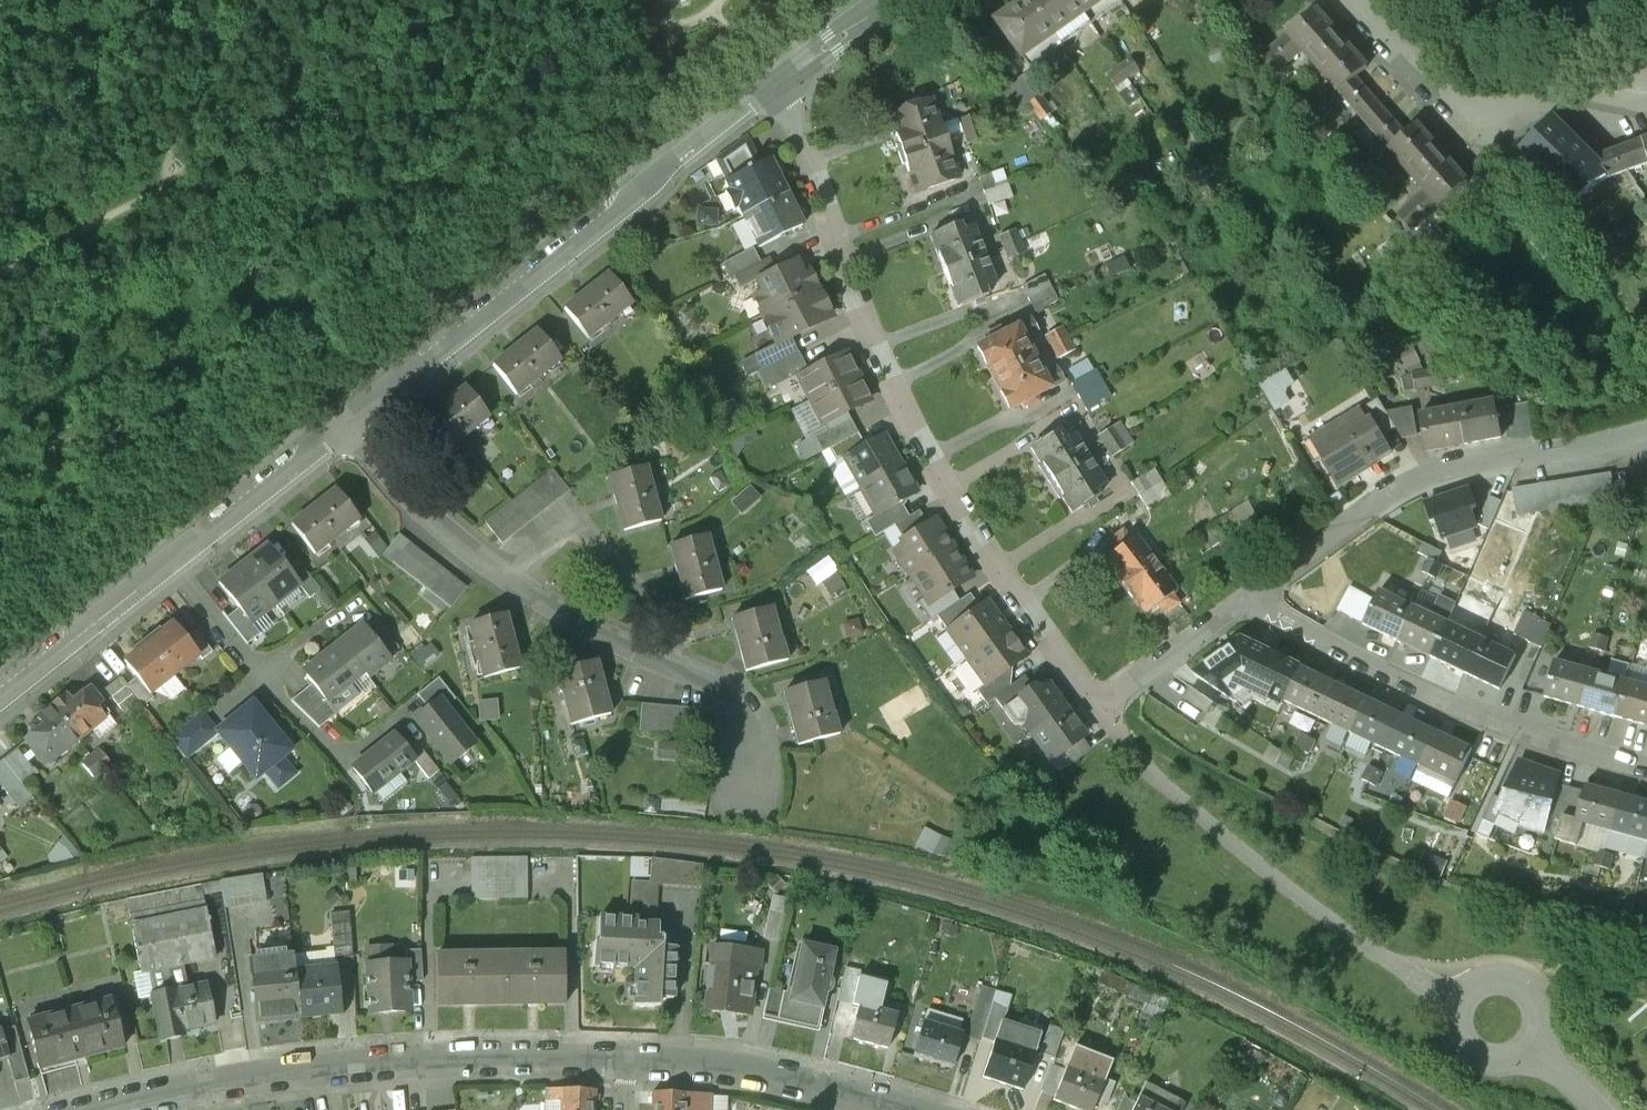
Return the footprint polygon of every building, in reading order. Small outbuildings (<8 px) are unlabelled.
[(999,21),(1031,66),(1062,44),(1054,34),(1030,0),(1029,0),(999,21)] [(1054,34),(1084,13),(1075,0),(1030,0),(1054,34)] [(1084,13),(1103,0),(1075,0),(1084,13)] [(1191,3),(1199,14),(1205,10),(1198,0),(1196,0),(1191,3)] [(1341,38),(1315,8),(1287,33),(1287,34),(1260,58),(1274,74),(1302,50),(1313,63),(1341,38)] [(1341,38),(1313,63),(1338,92),(1339,91),(1362,118),(1378,103),(1355,77),(1367,67),(1341,38)] [(1132,59),(1120,68),(1128,79),(1140,71),(1132,59)] [(1120,68),(1108,76),(1116,88),(1128,79),(1120,68)] [(1027,76),(1003,93),(1017,113),(1030,105),(1041,96),(1027,76)] [(1041,96),(1030,105),(1042,121),(1053,113),(1041,96)] [(930,100),(888,115),(898,144),(895,145),(898,155),(944,140),(930,100)] [(1405,134),(1382,108),(1365,122),(1388,148),(1388,149),(1413,178),(1442,153),(1416,124),(1405,134)] [(974,114),(960,119),(964,131),(978,126),(974,114)] [(1551,119),(1520,149),(1574,202),(1581,209),(1621,184),(1616,176),(1619,175),(1612,153),(1590,161),(1551,119)] [(978,126),(964,131),(968,143),(982,138),(978,126)] [(944,140),(898,155),(902,165),(905,164),(915,194),(957,179),(944,140)] [(1612,153),(1619,175),(1646,165),(1646,140),(1612,153)] [(739,142),(714,159),(725,181),(750,169),(748,164),(749,163),(739,142)] [(748,164),(750,169),(725,181),(723,183),(728,191),(724,193),(733,211),(737,209),(741,218),(742,217),(786,195),(788,194),(779,177),(784,174),(773,151),(749,163),(748,164)] [(1442,153),(1413,178),(1424,190),(1397,214),(1411,231),(1438,207),(1439,207),(1467,182),(1442,153)] [(1001,170),(978,178),(983,192),(1006,184),(1001,170)] [(1006,184),(983,192),(988,206),(1011,197),(1006,184)] [(786,195),(742,217),(758,248),(801,226),(786,195)] [(959,224),(929,236),(943,272),(984,256),(972,227),(962,231),(959,224)] [(1435,224),(1417,240),(1426,250),(1444,235),(1435,224)] [(1013,230),(999,236),(1004,248),(1018,242),(1013,230)] [(1018,242),(1004,248),(1009,260),(1023,254),(1018,242)] [(753,249),(722,264),(729,278),(734,276),(733,276),(759,262),(753,249)] [(984,256),(943,272),(957,308),(987,296),(984,290),(995,286),(984,256)] [(759,262),(733,276),(734,276),(740,289),(756,281),(755,280),(774,270),(768,258),(759,262)] [(774,270),(755,280),(756,281),(761,292),(752,297),(761,316),(817,288),(807,269),(800,272),(794,260),(774,270)] [(1043,275),(1021,286),(1028,299),(1050,288),(1043,275)] [(608,276),(565,310),(587,339),(631,304),(608,276)] [(817,288),(761,316),(775,344),(776,346),(790,339),(827,320),(829,313),(817,288)] [(1050,288),(1028,299),(1035,313),(1057,301),(1050,288)] [(1003,335),(999,327),(987,333),(991,341),(976,349),(985,366),(993,379),(1033,358),(1023,340),(1035,333),(1029,321),(1003,335)] [(1059,328),(1046,336),(1053,347),(1065,340),(1059,328)] [(537,332),(493,367),(516,395),(559,361),(537,332)] [(790,339),(776,346),(775,344),(754,355),(761,371),(797,353),(790,339)] [(1065,340),(1053,347),(1059,358),(1072,351),(1065,340)] [(797,353),(761,371),(769,386),(805,368),(797,353)] [(846,353),(798,377),(810,401),(857,377),(846,353)] [(1033,358),(993,379),(1000,393),(999,393),(1008,410),(1023,402),(1027,409),(1039,403),(1035,395),(1062,382),(1055,370),(1042,377),(1033,358)] [(1289,387),(1301,381),(1294,367),(1264,383),(1279,409),(1296,400),(1289,387)] [(1094,370),(1071,383),(1078,396),(1101,383),(1094,370)] [(1440,370),(1426,372),(1429,387),(1443,384),(1440,370)] [(1426,372),(1412,375),(1415,390),(1429,387),(1426,372)] [(857,377),(810,401),(822,425),(869,401),(857,377)] [(1101,383),(1078,396),(1087,411),(1110,398),(1101,383)] [(1302,383),(1291,388),(1297,401),(1280,409),(1283,415),(1311,402),(1302,383)] [(488,417),(466,388),(422,423),(445,451),(488,417)] [(1387,413),(1379,400),(1361,410),(1366,419),(1370,417),(1382,437),(1396,428),(1387,413)] [(1494,402),(1457,409),(1464,445),(1501,438),(1494,402)] [(1412,408),(1387,413),(1396,428),(1402,439),(1417,437),(1412,408)] [(1361,409),(1318,435),(1329,454),(1321,459),(1339,487),(1357,477),(1355,474),(1391,452),(1382,437),(1370,417),(1366,419),(1361,410),(1361,409)] [(1457,409),(1419,416),(1426,452),(1464,445),(1457,409)] [(849,419),(814,437),(822,452),(828,449),(828,448),(857,433),(849,419)] [(1111,427),(1099,435),(1106,446),(1118,438),(1111,427)] [(1061,437),(1057,431),(1030,448),(1040,464),(1038,466),(1048,482),(1087,458),(1070,431),(1061,437)] [(857,433),(828,448),(828,449),(835,462),(842,458),(842,457),(864,445),(857,433)] [(864,445),(842,457),(842,458),(859,488),(901,464),(884,434),(864,445)] [(1118,438),(1106,446),(1113,456),(1125,448),(1118,438)] [(1087,458),(1048,482),(1059,499),(1061,497),(1071,514),(1098,496),(1095,490),(1104,485),(1087,458)] [(901,464),(859,488),(875,516),(876,517),(897,505),(902,502),(903,499),(916,491),(901,464)] [(1631,472),(1638,493),(1646,490),(1646,466),(1631,472)] [(645,469),(609,478),(623,531),(659,522),(645,469)] [(1153,469),(1130,483),(1139,498),(1162,484),(1153,469)] [(552,471),(486,523),(501,543),(568,491),(552,471)] [(1611,475),(1512,490),(1516,515),(1615,500),(1611,475)] [(1162,484),(1139,498),(1147,510),(1170,496),(1162,484)] [(752,485),(738,503),(748,510),(762,492),(752,485)] [(1266,489),(1257,495),(1270,513),(1279,507),(1266,489)] [(1470,490),(1425,505),(1431,523),(1435,522),(1441,538),(1477,526),(1477,525),(1472,510),(1476,508),(1470,490)] [(335,491),(291,525),(314,554),(358,519),(335,491)] [(1501,502),(1489,496),(1477,525),(1489,530),(1501,502)] [(897,505),(876,517),(875,516),(865,522),(875,538),(894,526),(894,525),(905,519),(897,505)] [(918,510),(905,519),(894,525),(894,526),(903,540),(927,524),(918,510)] [(927,524),(903,540),(906,544),(894,552),(909,576),(911,575),(910,574),(952,548),(934,520),(927,524)] [(1122,530),(1108,541),(1116,551),(1103,560),(1109,568),(1108,569),(1123,588),(1155,563),(1135,536),(1130,540),(1122,530)] [(465,588),(398,535),(382,556),(449,609),(465,588)] [(705,537),(670,546),(685,600),(720,591),(705,537)] [(286,570),(266,545),(242,564),(275,605),(299,586),(286,570)] [(952,548),(910,574),(911,575),(925,597),(929,604),(952,590),(971,578),(952,548)] [(1437,562),(1430,559),(1423,572),(1430,576),(1437,562)] [(320,590),(297,561),(286,570),(299,586),(308,599),(320,590)] [(1437,562),(1430,576),(1437,579),(1444,565),(1437,562)] [(1155,563),(1123,588),(1137,607),(1138,607),(1144,614),(1157,605),(1164,615),(1178,604),(1171,594),(1176,590),(1155,563)] [(275,605),(242,564),(219,582),(238,607),(251,624),(252,623),(275,605)] [(952,590),(929,604),(925,597),(918,602),(930,621),(936,617),(936,616),(959,601),(952,590)] [(1415,608),(1379,591),(1363,624),(1398,641),(1415,608)] [(1497,591),(1490,605),(1497,608),(1504,594),(1497,591)] [(959,601),(936,616),(936,617),(947,631),(979,607),(969,594),(959,601)] [(1511,598),(1504,594),(1497,608),(1504,612),(1511,598)] [(1432,616),(1415,608),(1398,641),(1432,657),(1448,624),(1456,606),(1440,599),(1432,616)] [(979,607),(947,631),(966,658),(1006,629),(986,602),(979,607)] [(251,624),(238,607),(225,618),(247,644),(260,634),(252,623),(251,624)] [(1516,631),(1545,646),(1557,622),(1529,608),(1516,631)] [(770,609),(732,620),(746,671),(786,660),(781,641),(779,641),(770,609)] [(504,615),(469,625),(484,679),(519,669),(504,615)] [(398,648),(376,621),(365,629),(387,657),(398,648)] [(184,638),(172,623),(153,638),(151,636),(146,640),(174,675),(198,656),(184,638)] [(1482,640),(1448,624),(1432,657),(1466,674),(1482,640)] [(365,629),(362,626),(340,644),(363,673),(367,678),(390,661),(387,657),(365,629)] [(212,651),(195,629),(184,638),(198,656),(201,660),(212,651)] [(966,658),(966,659),(984,684),(985,685),(1000,675),(1026,656),(1006,629),(966,658)] [(1601,636),(1593,634),(1589,648),(1597,650),(1601,636)] [(1608,638),(1601,636),(1597,650),(1604,653),(1608,638)] [(174,675),(146,640),(141,644),(143,646),(124,662),(135,676),(149,694),(174,675)] [(1283,700),(1300,668),(1241,640),(1195,674),(1235,702),(1252,690),(1282,704),(1283,700)] [(1515,656),(1482,640),(1466,674),(1499,690),(1515,656)] [(340,644),(310,667),(316,674),(308,681),(311,685),(325,703),(326,702),(363,673),(340,644)] [(1591,672),(1555,662),(1545,697),(1581,707),(1591,672)] [(596,663),(556,673),(561,692),(563,692),(571,725),(609,715),(596,663)] [(1334,684),(1300,668),(1283,700),(1317,717),(1334,684)] [(1627,682),(1591,672),(1581,707),(1617,717),(1627,682)] [(1000,675),(985,685),(984,684),(976,690),(986,704),(994,698),(1009,687),(1000,675)] [(149,694),(135,676),(124,684),(142,706),(153,698),(149,694)] [(1009,687),(994,698),(1002,709),(1031,688),(1023,677),(1009,687)] [(438,678),(417,695),(428,709),(438,700),(444,708),(455,700),(438,678)] [(822,682),(784,692),(798,745),(839,734),(834,714),(831,715),(822,682)] [(1627,682),(1617,717),(1646,725),(1646,687),(1627,682)] [(1367,700),(1334,684),(1317,717),(1352,734),(1367,700)] [(325,703),(311,685),(291,701),(319,728),(335,715),(326,702),(325,703)] [(922,685),(889,701),(897,719),(930,702),(922,685)] [(1031,688),(1002,709),(1013,724),(1024,726),(1029,733),(1063,708),(1047,686),(1041,690),(1032,688),(1031,688)] [(80,697),(74,689),(65,696),(51,708),(77,740),(103,720),(103,719),(109,714),(89,690),(80,697)] [(428,709),(415,719),(450,763),(474,745),(444,708),(438,700),(428,709)] [(483,701),(484,719),(503,717),(502,700),(483,701)] [(1401,716),(1367,700),(1352,734),(1385,749),(1401,716)] [(269,720),(266,723),(251,705),(218,731),(231,748),(217,759),(229,773),(243,762),(255,777),(263,770),(267,775),(284,761),(280,756),(288,750),(274,733),(277,730),(269,720)] [(714,711),(642,706),(640,731),(712,737),(714,711)] [(51,708),(36,719),(37,719),(28,726),(34,734),(25,741),(44,766),(51,761),(77,740),(51,708)] [(1063,708),(1029,733),(1050,762),(1064,752),(1082,739),(1084,737),(1063,708)] [(198,714),(168,738),(185,759),(215,735),(198,714)] [(1435,733),(1401,716),(1385,749),(1419,766),(1435,733)] [(1471,750),(1435,733),(1419,766),(1455,784),(1471,750)] [(1301,734),(1294,747),(1301,751),(1308,737),(1301,734)] [(393,736),(352,768),(372,792),(413,760),(409,755),(393,736)] [(1308,737),(1301,751),(1308,754),(1315,740),(1308,737)] [(1082,739),(1064,752),(1072,762),(1090,749),(1082,739)] [(438,771),(419,747),(409,755),(413,760),(428,779),(438,771)] [(35,772),(15,748),(1,760),(21,784),(35,772)] [(115,771),(99,751),(91,758),(102,772),(107,778),(115,771)] [(91,758),(82,765),(93,779),(102,772),(91,758)] [(0,769),(0,782),(8,791),(19,782),(5,765),(0,769)] [(1368,766),(1362,779),(1369,783),(1375,769),(1368,766)] [(1547,817),(1556,785),(1558,778),(1523,766),(1506,802),(1500,815),(1501,815),(1496,826),(1517,834),(1520,825),(1543,831),(1547,817)] [(1375,769),(1369,783),(1375,786),(1382,773),(1375,769)] [(1583,792),(1556,785),(1547,817),(1561,822),(1559,829),(1581,834),(1583,824),(1575,822),(1583,792)] [(1621,795),(1585,786),(1583,792),(1575,822),(1583,824),(1611,831),(1621,795)] [(1621,795),(1611,831),(1646,841),(1646,802),(1621,795)] [(1500,815),(1506,802),(1494,796),(1482,820),(1496,826),(1501,815),(1500,815)] [(1605,853),(1598,851),(1594,866),(1601,868),(1605,853)] [(1613,855),(1605,853),(1601,868),(1609,870),(1613,855)] [(524,857),(498,858),(499,898),(525,897),(524,857)] [(498,858),(471,858),(472,898),(499,898),(498,858)] [(648,880),(629,879),(628,912),(655,913),(656,884),(701,886),(703,865),(649,859),(648,880)] [(262,875),(220,881),(225,907),(266,901),(262,875)] [(353,909),(336,910),(338,943),(355,942),(353,909)] [(205,910),(130,926),(140,973),(215,957),(205,910)] [(635,919),(598,918),(597,943),(592,943),(592,965),(636,966),(635,1007),(654,1007),(654,999),(672,999),(674,947),(661,947),(662,937),(658,937),(658,925),(635,924),(635,919)] [(833,952),(802,945),(791,995),(785,994),(779,1021),(815,1028),(815,1030),(816,1030),(824,994),(828,992),(830,988),(830,983),(827,980),(833,952)] [(761,951),(712,946),(710,965),(715,966),(712,993),(706,992),(704,1011),(749,1016),(754,970),(758,971),(761,951)] [(419,951),(406,952),(407,964),(408,984),(421,983),(419,951)] [(564,1004),(564,954),(500,955),(500,1004),(564,1004)] [(500,955),(436,955),(436,1004),(500,1004),(500,955)] [(293,957),(250,961),(257,1022),(299,1017),(294,972),(293,957)] [(407,964),(367,966),(370,1015),(381,1014),(381,1008),(390,1008),(390,1013),(410,1012),(408,984),(407,964)] [(322,972),(311,973),(311,970),(294,972),(299,1017),(321,1015),(320,1008),(340,1006),(335,967),(321,969),(322,972)] [(859,972),(844,969),(840,989),(839,989),(837,1001),(852,1004),(858,979),(859,972)] [(884,986),(858,979),(852,1004),(852,1006),(859,1007),(850,1039),(888,1049),(896,1016),(878,1011),(884,986)] [(205,984),(151,995),(160,1040),(183,1035),(182,1030),(213,1023),(205,984)] [(785,994),(768,990),(763,1016),(778,1019),(777,1022),(779,1022),(779,1021),(785,994)] [(110,1001),(26,1023),(38,1071),(122,1048),(110,1001)] [(1004,1012),(990,1008),(980,1040),(993,1044),(1000,1023),(1004,1012)] [(1000,1023),(993,1044),(983,1077),(1022,1089),(1041,1028),(1020,1021),(1018,1029),(1000,1023)] [(960,1036),(923,1023),(912,1056),(949,1068),(960,1036)] [(1049,1026),(1039,1054),(1053,1059),(1063,1031),(1049,1026)] [(28,1079),(13,1028),(0,1032),(8,1059),(7,1060),(14,1083),(28,1079)] [(5,1055),(7,1060),(8,1059),(0,1032),(0,1057),(5,1055)] [(1065,1069),(1052,1101),(1076,1109),(1091,1109),(1101,1083),(1065,1069)] [(1130,1109),(1182,1109),(1186,1102),(1144,1082),(1130,1109)] [(545,1089),(544,1101),(543,1109),(592,1109),(593,1103),(594,1103),(595,1091),(545,1089)] [(686,1094),(652,1093),(651,1105),(653,1105),(653,1109),(710,1109),(710,1095),(686,1094)]
